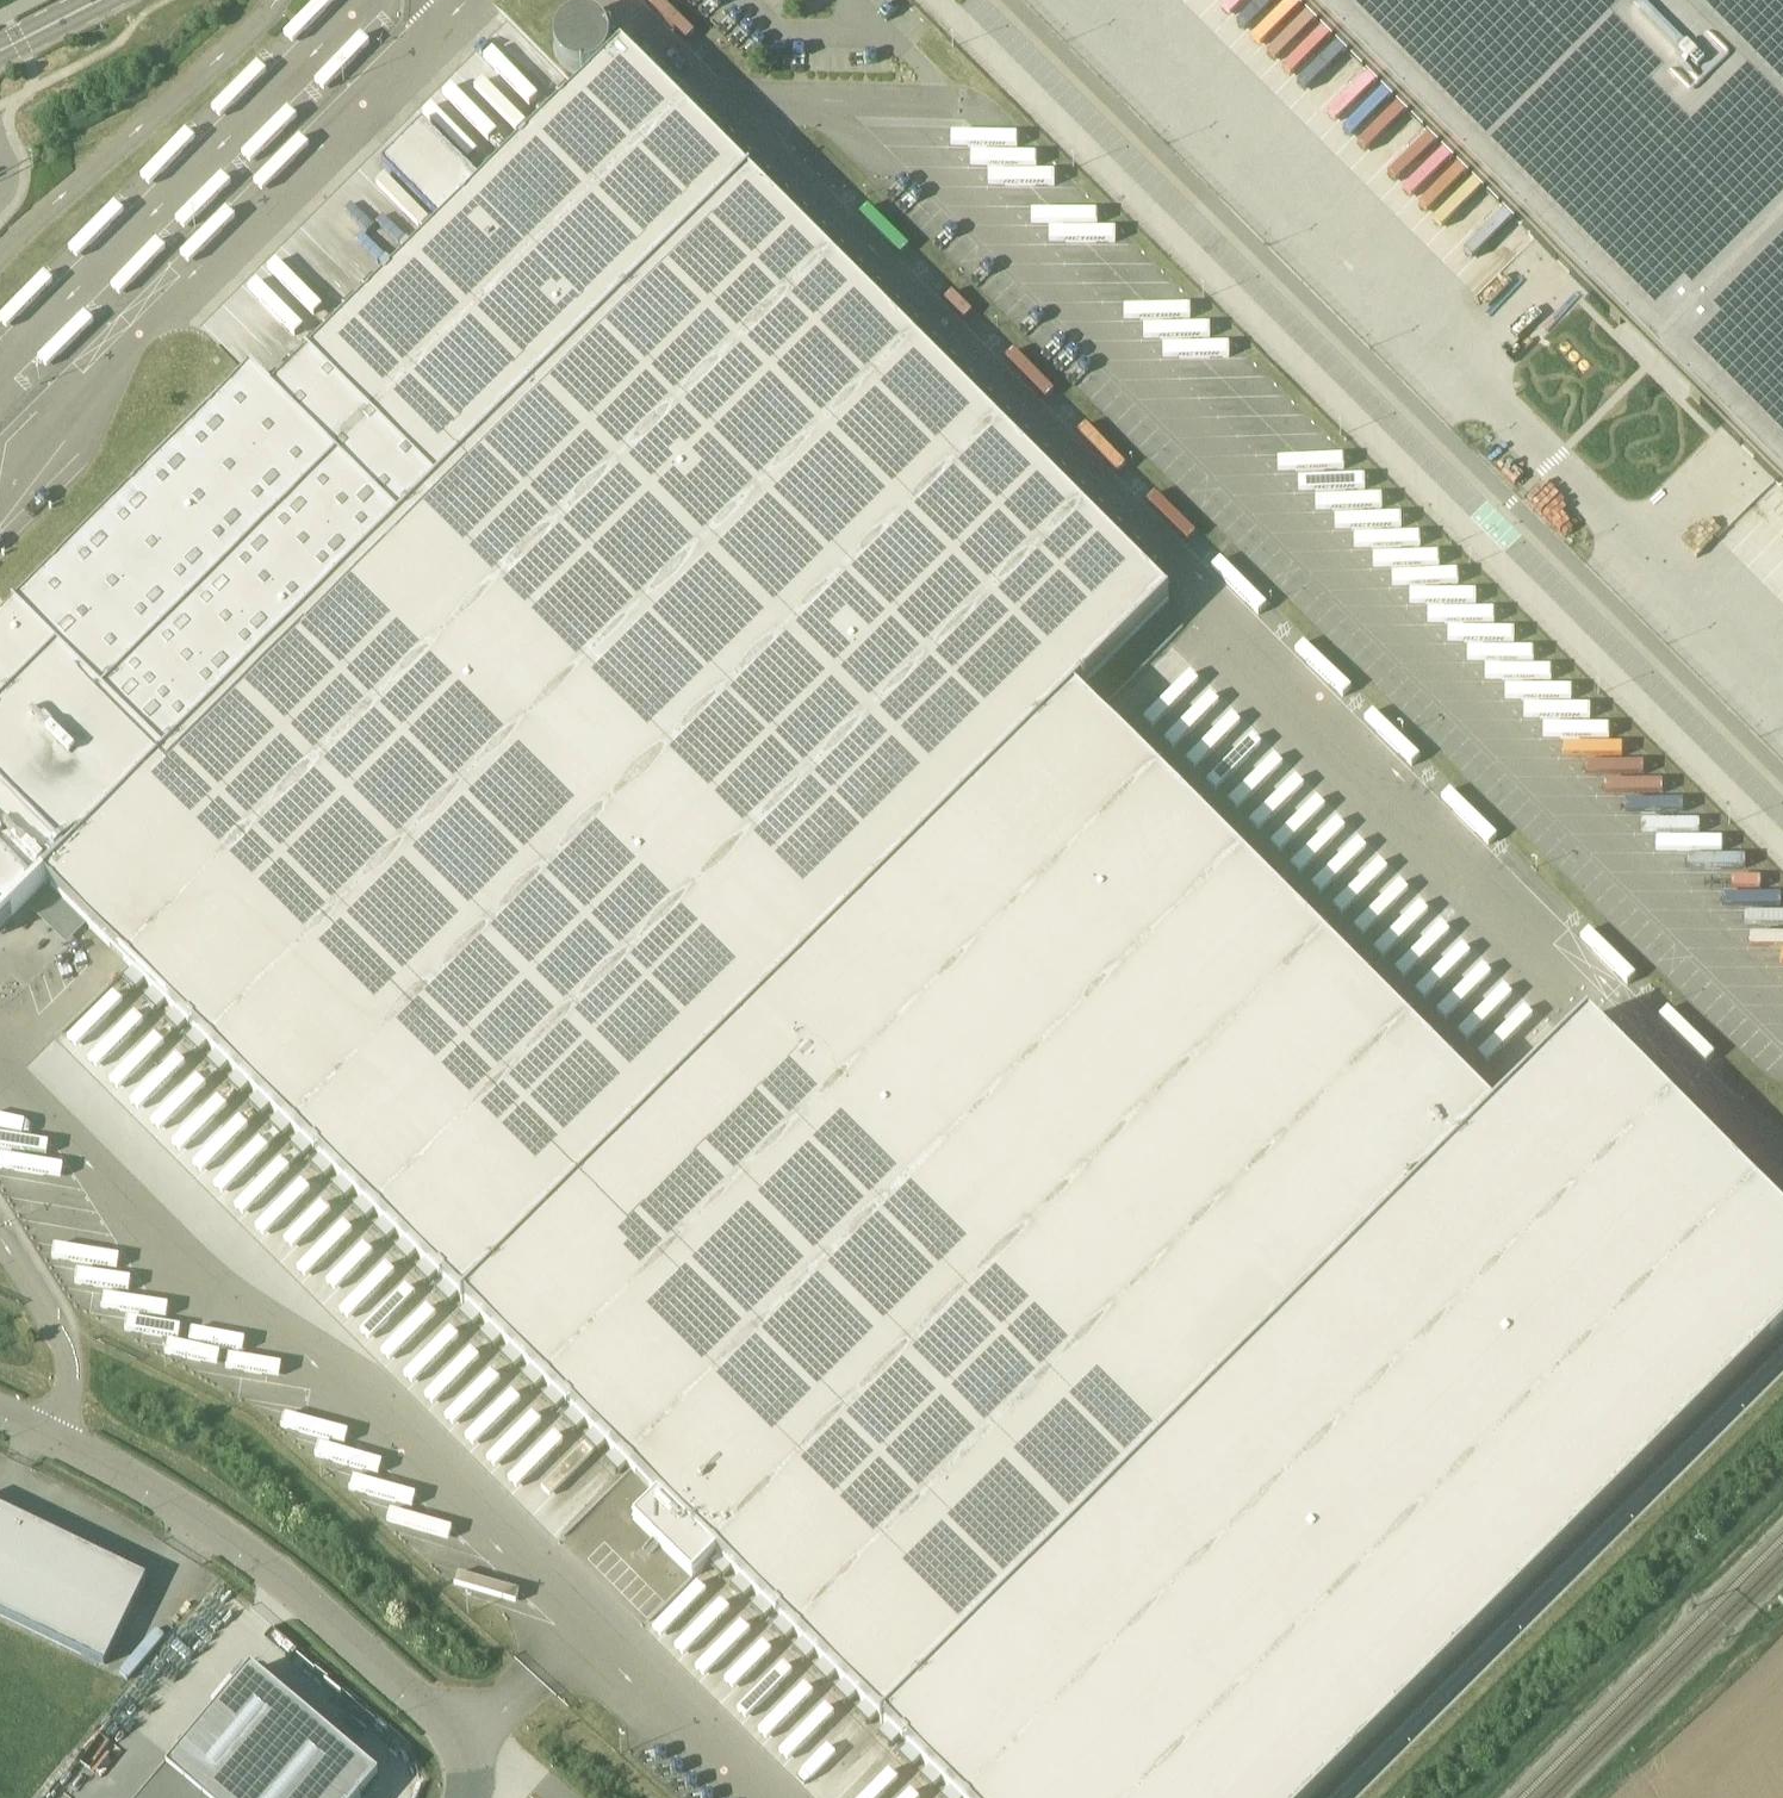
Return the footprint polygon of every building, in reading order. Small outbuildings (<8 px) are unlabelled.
[(1621,325),(1626,320),(1695,390),(1690,394),(1782,487),(1782,0),(1297,0),(1621,325)] [(1496,1112),(1076,693),(1170,599),(751,180),(752,178),(750,177),(749,178),(622,51),(485,188),(422,125),(382,165),(444,228),(273,399),(252,379),(18,612),(16,611),(14,612),(16,614),(0,630),(0,928),(12,916),(13,916),(47,883),(658,1496),(635,1520),(693,1578),(717,1555),(884,1723),(959,1797),(1315,1797),(1782,1330),(1782,1214),(1629,1059),(1588,1018),(1496,1112)] [(232,291),(271,347),(342,298),(321,268),(324,266),(316,255),(306,262),(296,247),(232,291)] [(1518,994),(1168,642),(1118,692),(1467,1044),(1518,994)] [(0,1507),(0,1614),(106,1665),(148,1578),(0,1507)] [(200,1797),(363,1797),(380,1778),(252,1671),(168,1771),(200,1797)] [(863,1797),(932,1797),(897,1763),(863,1797)] [(168,1771),(167,1771),(144,1797),(200,1797),(168,1771)]
